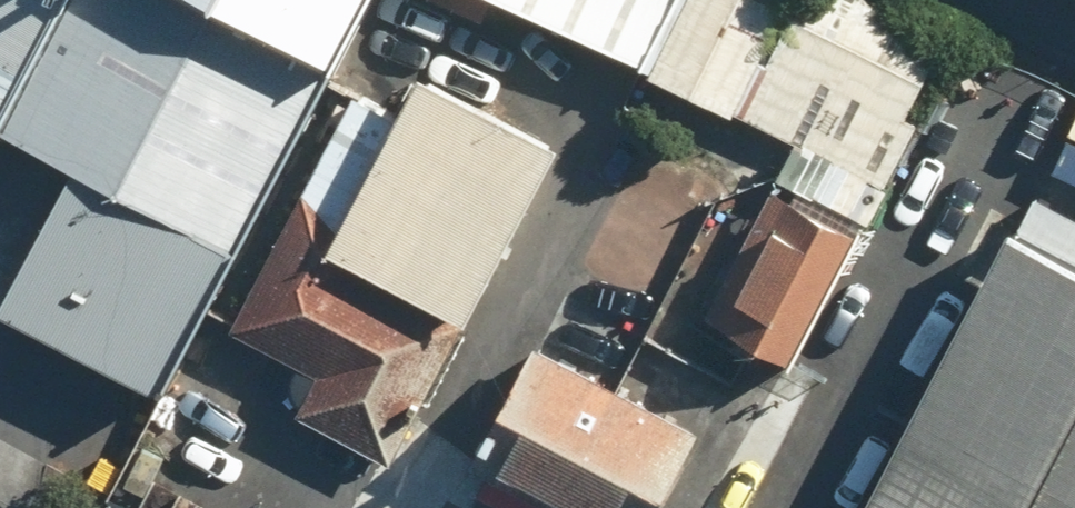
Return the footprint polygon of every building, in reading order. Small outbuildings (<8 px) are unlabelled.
[(11,129),(77,0),(0,0),(0,149),(11,129)] [(11,129),(91,170),(18,309),(179,393),(386,0),(77,0),(11,129)] [(661,72),(694,0),(502,0),(661,72)] [(661,72),(748,113),(800,0),(694,0),(661,72)] [(748,113),(808,139),(791,174),(878,216),(961,50),(860,0),(800,0),(748,113)] [(375,272),(473,322),(486,329),(580,149),(437,76),(413,123),(363,98),(315,191),(375,272)] [(813,199),(773,180),(705,319),(796,364),(864,224),(841,213),(813,199)] [(375,272),(315,191),(244,328),(332,374),(308,420),(398,466),(473,322),(375,272)] [(1041,200),(877,507),(1074,507),(1074,217),(1041,200)] [(541,352),(484,461),(570,505),(568,507),(677,507),(713,441),(541,352)]
